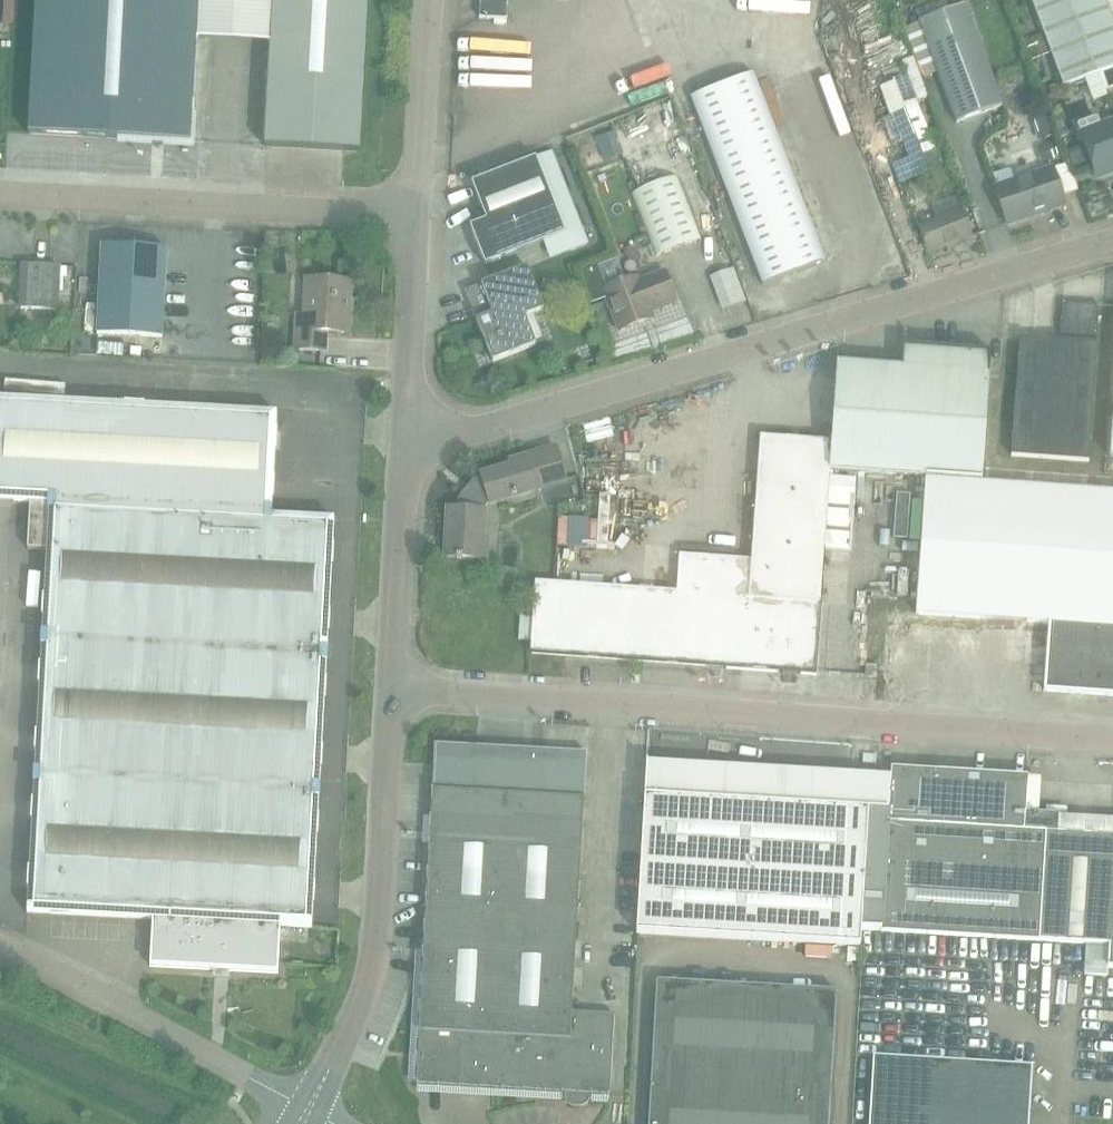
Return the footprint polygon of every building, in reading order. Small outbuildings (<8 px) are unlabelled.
[(195,41),(270,45),(265,148),(358,153),(367,0),(36,0),(29,135),(189,144),(195,41)] [(479,18),(506,19),(507,0),(480,0),(479,18)] [(1106,91),(1112,89),(1112,24),(1104,0),(1031,0),(1064,87),(1085,79),(1091,97),(1104,92),(1097,75),(1099,74),(1106,91)] [(922,78),(937,73),(955,123),(1001,106),(965,6),(919,23),(919,24),(905,30),(922,78)] [(753,74),(689,99),(761,286),(825,261),(753,74)] [(880,86),(907,156),(908,159),(892,165),(899,183),(940,167),(905,76),(880,86)] [(1077,127),(1082,140),(1089,158),(1097,178),(1112,172),(1112,128),(1102,132),(1097,119),(1077,127)] [(1056,141),(1036,148),(1042,164),(1062,157),(1056,141)] [(1030,144),(1010,150),(1014,161),(1034,154),(1030,144)] [(588,245),(552,152),(471,184),(486,222),(470,228),(485,266),(543,243),(550,260),(588,245)] [(1007,170),(992,176),(996,188),(994,189),(1000,204),(1007,225),(1064,206),(1057,185),(1052,169),(1014,182),(1010,172),(1007,170)] [(631,194),(647,236),(655,257),(701,240),(678,177),(631,194)] [(971,238),(960,211),(918,227),(928,254),(971,238)] [(167,250),(101,246),(96,335),(162,339),(167,250)] [(56,311),(58,267),(23,265),(20,309),(56,311)] [(481,285),(465,292),(476,321),(492,363),(535,346),(524,318),(543,310),(526,268),(501,277),(481,285)] [(603,290),(611,311),(619,332),(652,319),(649,313),(676,303),(664,272),(638,282),(636,278),(603,290)] [(351,282),(313,280),(303,279),(301,316),(296,316),(294,351),(326,352),(327,333),(348,335),(351,282)] [(1096,344),(1097,329),(1098,307),(1062,304),(1060,341),(1019,338),(1019,340),(1020,340),(1011,457),(1090,463),(1099,344),(1096,344)] [(886,369),(880,459),(982,466),(990,354),(903,348),(902,370),(886,369)] [(531,641),(530,654),(814,674),(816,652),(820,603),(827,495),(828,480),(829,470),(879,473),(880,459),(886,369),(837,365),(832,425),(831,443),(795,440),(760,438),(751,561),(727,559),(727,549),(680,546),(679,556),(678,578),(677,592),(535,582),(533,614),(532,631),(531,641)] [(29,516),(27,550),(46,551),(26,913),(152,920),(149,967),(278,974),(280,927),(311,929),(334,520),(263,516),(269,415),(0,400),(0,502),(30,503),(29,516)] [(485,560),(486,539),(481,539),(483,509),(488,503),(564,480),(555,449),(509,462),(510,467),(480,476),(482,479),(476,481),(458,504),(458,509),(448,509),(445,557),(485,560)] [(880,459),(879,473),(981,481),(982,466),(880,459)] [(916,614),(1049,624),(1058,490),(925,481),(916,614)] [(1058,490),(1049,624),(1044,691),(1112,696),(1112,494),(1058,490)] [(520,613),(518,640),(531,641),(532,631),(533,614),(520,613)] [(919,642),(921,666),(932,665),(930,641),(919,642)] [(876,678),(877,666),(865,665),(864,677),(876,678)] [(614,1014),(571,1012),(586,753),(435,744),(416,1084),(565,1093),(564,1101),(588,1103),(588,1094),(609,1095),(614,1014)] [(1112,968),(1112,836),(1057,833),(1058,815),(1025,813),(1027,777),(934,772),(935,766),(919,765),(919,771),(891,769),(889,812),(881,931),(1086,943),(1085,974),(1108,975),(1108,967),(1112,968)] [(889,812),(644,797),(637,933),(860,946),(861,930),(881,931),(889,812)] [(836,991),(656,980),(648,1123),(829,1123),(836,991)] [(869,1123),(1028,1123),(1032,1067),(898,1058),(873,1057),(869,1123)]
